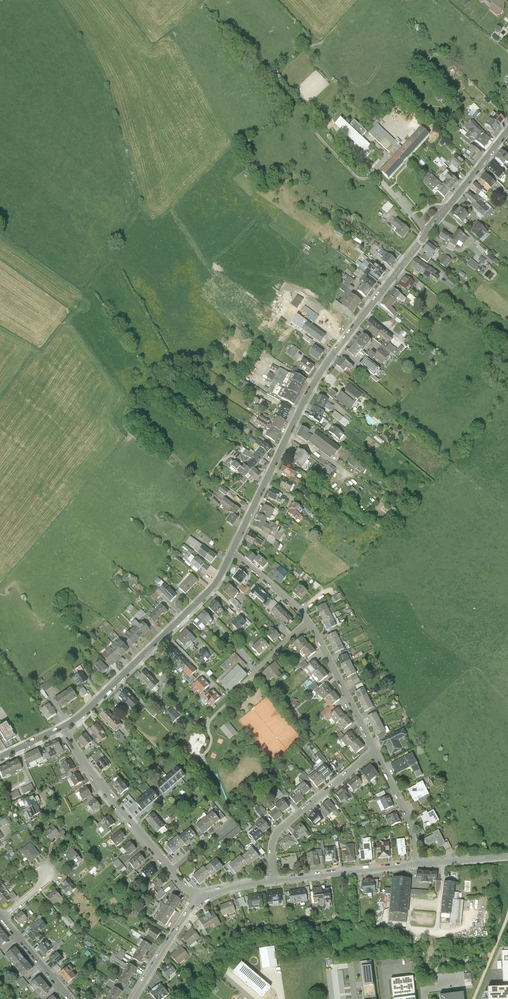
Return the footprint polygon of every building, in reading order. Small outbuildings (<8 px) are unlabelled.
[(493,3),(489,10),(497,16),(498,16),(503,12),(504,6),(503,5),(506,1),(505,0),(489,0),(493,3)] [(491,37),(499,42),(504,35),(495,30),(491,37)] [(480,113),(476,108),(472,111),(477,117),(480,113)] [(498,114),(496,115),(493,113),(491,115),(492,116),(490,119),(499,126),(505,119),(498,114)] [(367,132),(354,121),(350,125),(351,126),(349,128),(340,120),(336,125),(365,151),(369,146),(361,139),(363,136),(363,137),(367,132)] [(499,127),(489,120),(485,125),(494,132),(499,127)] [(472,121),(469,125),(467,123),(464,126),(469,132),(472,135),(475,133),(475,132),(479,128),(472,121)] [(394,174),(405,162),(429,136),(421,129),(403,149),(400,152),(382,136),(378,132),(381,128),(378,125),(369,134),(394,158),(381,172),(389,179),(394,174)] [(403,149),(381,128),(378,132),(382,136),(400,152),(403,149)] [(484,134),(479,128),(475,132),(475,133),(480,138),(481,137),(484,134)] [(484,135),(482,138),(481,137),(480,138),(475,133),(472,135),(471,137),(474,140),(484,148),(490,141),(484,135)] [(480,153),(472,147),(469,151),(468,150),(464,154),(474,162),(480,153)] [(501,152),(500,154),(499,154),(498,156),(495,159),(503,166),(506,163),(507,164),(507,163),(507,161),(507,160),(507,157),(501,152)] [(464,163),(456,157),(451,163),(453,165),(458,170),(464,163)] [(440,160),(436,164),(440,168),(445,164),(440,160)] [(503,174),(492,163),(487,169),(499,179),(503,174),(504,174),(503,174)] [(458,170),(453,165),(450,169),(455,174),(458,170)] [(438,182),(433,177),(436,174),(431,170),(421,181),(431,190),(438,182)] [(458,182),(449,174),(445,179),(447,181),(442,186),(450,192),(458,182)] [(495,184),(485,174),(480,179),(481,180),(485,183),(491,189),(495,184)] [(480,184),(477,186),(475,184),(471,189),(477,194),(479,195),(481,192),(485,195),(487,193),(480,188),(479,187),(481,185),(480,184)] [(450,192),(442,186),(435,194),(442,201),(450,192)] [(504,188),(499,192),(504,196),(507,193),(507,191),(504,188)] [(474,198),(469,193),(465,198),(472,204),(475,206),(479,202),(482,204),(483,203),(476,196),(474,198)] [(485,196),(483,198),(479,195),(477,194),(476,196),(483,203),(487,198),(485,196)] [(389,202),(383,209),(387,213),(393,206),(389,202)] [(482,204),(479,202),(475,206),(472,204),(471,206),(475,210),(474,211),(477,214),(478,213),(483,217),(488,212),(489,211),(482,204)] [(494,211),(487,204),(485,205),(483,203),(482,204),(489,211),(488,212),(491,215),(494,211)] [(469,216),(460,208),(454,216),(458,220),(462,223),(469,216)] [(402,224),(402,225),(396,220),(391,226),(397,230),(395,233),(402,239),(409,230),(402,224)] [(487,232),(477,223),(473,228),(475,230),(472,233),(480,239),(487,232)] [(453,239),(449,244),(455,248),(459,241),(463,234),(458,231),(453,239)] [(453,239),(443,232),(440,238),(445,242),(449,244),(453,239)] [(468,237),(463,234),(459,241),(464,244),(468,237)] [(433,247),(429,244),(424,250),(427,253),(426,256),(430,259),(431,260),(433,257),(432,256),(437,250),(433,247)] [(486,250),(480,245),(478,247),(477,248),(483,254),(486,250)] [(389,254),(382,250),(379,254),(383,258),(382,260),(384,261),(389,254)] [(396,260),(389,254),(384,261),(384,262),(390,267),(396,260)] [(426,256),(424,254),(421,258),(427,263),(430,259),(426,256)] [(445,257),(440,264),(445,268),(451,261),(445,257)] [(474,270),(478,265),(471,259),(467,263),(474,270)] [(425,266),(416,260),(411,267),(420,273),(425,266)] [(371,271),(374,267),(366,262),(363,266),(366,268),(368,269),(371,271)] [(379,267),(376,265),(374,267),(371,271),(380,279),(385,273),(378,268),(379,267)] [(439,275),(425,266),(420,273),(428,279),(430,276),(436,279),(439,275)] [(378,281),(380,279),(371,271),(368,269),(366,271),(366,272),(378,281)] [(378,281),(366,272),(364,274),(368,278),(369,278),(377,284),(378,281)] [(372,290),(377,284),(369,278),(368,278),(367,279),(364,276),(362,279),(365,282),(364,284),(372,290)] [(411,280),(405,276),(398,285),(407,292),(414,284),(414,283),(411,281),(411,280)] [(349,277),(344,284),(348,288),(354,281),(349,277)] [(419,282),(414,278),(411,280),(411,281),(414,283),(414,284),(417,286),(419,282)] [(450,278),(446,283),(453,289),(457,284),(450,278)] [(364,284),(358,291),(366,298),(372,290),(364,284)] [(404,298),(394,290),(389,296),(396,302),(399,298),(402,301),(404,298)] [(361,302),(351,294),(348,298),(350,299),(346,303),(345,302),(342,305),(342,306),(346,309),(352,313),(361,302)] [(417,300),(410,294),(407,297),(412,301),(410,303),(414,307),(417,304),(415,303),(417,300)] [(396,302),(389,296),(381,305),(392,314),(395,311),(391,308),(396,302)] [(299,304),(294,300),(290,305),(296,309),(299,304)] [(342,305),(336,300),(332,304),(342,313),(346,309),(342,306),(342,305)] [(317,316),(304,307),(300,312),(298,316),(306,322),(311,326),(317,316)] [(298,316),(296,315),(292,321),(291,323),(292,323),(301,329),(306,322),(298,316)] [(290,326),(292,323),(291,323),(292,321),(287,317),(284,322),(290,326)] [(392,338),(372,321),(366,328),(376,337),(379,334),(388,342),(392,338)] [(311,326),(306,322),(301,329),(310,335),(315,328),(311,326)] [(325,336),(317,330),(315,328),(310,335),(320,343),(325,336)] [(363,334),(355,345),(362,350),(363,351),(371,341),(363,334)] [(355,345),(348,353),(355,358),(358,355),(362,350),(355,345)] [(390,345),(386,349),(382,346),(380,348),(381,349),(389,355),(395,348),(390,345)] [(324,353),(315,346),(309,354),(318,361),(324,353)] [(298,350),(292,347),(287,355),(293,358),(298,351),(298,350)] [(376,355),(374,357),(382,364),(389,355),(381,349),(376,355)] [(376,355),(371,351),(367,355),(372,359),(374,357),(376,355)] [(350,364),(343,358),(337,366),(344,372),(347,368),(350,364)] [(380,370),(367,359),(362,366),(374,376),(380,370)] [(313,367),(303,360),(297,369),(301,371),(302,370),(308,375),(313,367)] [(344,372),(337,366),(335,369),(341,373),(342,375),(344,372)] [(292,376),(279,369),(267,392),(281,399),(285,391),(284,390),(286,386),(289,381),(292,376)] [(341,373),(335,369),(331,374),(336,378),(340,373),(341,373)] [(302,387),(305,381),(292,374),(292,376),(289,381),(286,386),(299,393),(302,387)] [(255,383),(254,384),(251,382),(252,380),(245,377),(242,383),(254,390),(257,384),(255,383)] [(297,397),(299,393),(286,386),(284,390),(285,391),(281,399),(293,405),(297,397)] [(361,395),(350,386),(346,391),(347,391),(355,398),(357,399),(361,395)] [(337,394),(332,390),(328,395),(327,394),(333,399),(337,394)] [(355,398),(347,391),(344,396),(351,402),(355,398)] [(281,399),(267,392),(266,394),(275,399),(279,402),(281,399)] [(344,396),(342,394),(338,399),(349,409),(353,404),(351,402),(344,396)] [(328,400),(319,396),(314,407),(322,411),(323,410),(326,404),(328,400)] [(271,405),(263,400),(259,406),(267,411),(271,405)] [(332,408),(326,404),(323,410),(330,413),(332,408)] [(290,411),(282,406),(276,416),(284,420),(290,411)] [(322,411),(314,407),(311,412),(322,417),(324,412),(322,411)] [(344,418),(335,411),(331,416),(340,423),(344,418)] [(322,417),(311,412),(309,417),(314,419),(314,420),(319,423),(322,417)] [(258,419),(267,425),(269,421),(260,415),(258,419)] [(285,422),(277,417),(275,420),(273,419),(271,423),(273,424),(272,427),(280,431),(285,422)] [(349,422),(344,418),(340,423),(345,427),(349,422)] [(267,425),(258,419),(256,423),(265,429),(266,427),(267,425)] [(343,434),(333,426),(329,432),(339,440),(343,434)] [(280,431),(272,427),(272,428),(271,430),(269,432),(269,433),(278,437),(280,431)] [(309,431),(301,427),(297,437),(308,443),(310,439),(306,437),(309,431)] [(278,437),(269,433),(269,432),(268,432),(265,436),(275,442),(278,437)] [(339,448),(317,432),(310,443),(320,450),(322,448),(333,456),(339,448)] [(377,435),(374,438),(381,444),(383,441),(377,435)] [(254,443),(249,439),(249,440),(250,441),(249,442),(256,448),(257,446),(254,443)] [(264,444),(257,439),(256,441),(254,443),(257,446),(260,448),(264,444)] [(270,449),(265,444),(264,444),(260,448),(266,453),(270,449)] [(266,453),(260,448),(256,453),(262,459),(266,453)] [(300,449),(291,460),(296,464),(302,468),(310,457),(300,449)] [(254,456),(245,450),(242,455),(252,459),(252,458),(254,456)] [(262,459),(256,453),(254,456),(252,458),(258,463),(262,459)] [(252,459),(245,466),(245,465),(243,468),(235,462),(232,466),(245,477),(253,468),(258,463),(252,458),(252,459)] [(235,462),(229,460),(225,465),(230,469),(232,466),(235,462)] [(295,469),(284,464),(281,471),(290,476),(291,476),(291,475),(294,470),(295,469)] [(253,468),(245,477),(247,479),(249,481),(252,478),(255,481),(261,474),(253,468)] [(330,477),(321,471),(318,475),(327,481),(330,477)] [(288,481),(284,479),(280,487),(290,492),(292,487),(291,487),(292,484),(288,481)] [(226,496),(229,492),(222,486),(219,491),(226,496)] [(351,487),(344,497),(351,502),(358,492),(351,487)] [(280,493),(271,489),(268,497),(276,501),(278,497),(280,493)] [(246,504),(237,497),(234,499),(239,502),(238,504),(239,505),(240,504),(244,507),(246,504)] [(219,505),(213,499),(210,502),(216,508),(219,505)] [(234,506),(224,499),(221,504),(224,506),(223,507),(222,509),(225,511),(226,510),(230,513),(234,506)] [(303,510),(294,502),(290,507),(299,515),(301,513),(301,512),(303,510)] [(270,508),(265,505),(260,515),(267,519),(269,520),(274,510),(270,508)] [(240,510),(234,506),(230,513),(232,514),(235,516),(240,510)] [(299,515),(290,507),(289,508),(290,508),(289,509),(290,511),(288,513),(291,515),(290,516),(293,518),(296,520),(301,516),(299,515)] [(235,516),(232,514),(226,522),(233,527),(239,519),(235,516)] [(260,515),(259,515),(256,521),(257,522),(264,525),(265,523),(267,519),(260,515)] [(264,525),(257,522),(254,527),(269,535),(271,530),(265,527),(265,526),(264,525)] [(282,527),(275,523),(274,524),(272,528),(280,532),(282,527)] [(257,538),(249,534),(246,541),(254,545),(255,542),(257,538)] [(264,543),(257,538),(255,542),(262,546),(264,543)] [(216,557),(193,539),(189,545),(194,549),(194,550),(211,564),(216,557)] [(194,552),(184,545),(182,547),(189,552),(192,555),(194,552)] [(192,555),(189,552),(183,559),(191,565),(192,564),(197,559),(192,555)] [(257,558),(250,552),(245,558),(252,564),(254,561),(257,558)] [(263,564),(257,558),(254,561),(255,562),(257,564),(261,567),(263,564)] [(197,559),(192,564),(199,571),(204,565),(197,559)] [(278,564),(272,571),(275,574),(280,568),(281,569),(281,568),(278,564)] [(202,577),(209,569),(204,565),(199,571),(197,573),(202,577)] [(275,574),(273,577),(281,583),(287,574),(281,569),(280,568),(275,574)] [(246,577),(239,572),(234,579),(235,580),(240,584),(246,577)] [(125,576),(122,580),(120,578),(116,583),(121,587),(126,582),(130,585),(132,583),(125,576)] [(192,577),(191,576),(185,582),(191,587),(197,581),(192,577)] [(169,588),(160,578),(156,582),(162,588),(160,590),(164,593),(169,588)] [(191,587),(185,582),(180,588),(186,594),(191,587)] [(320,585),(316,582),(312,586),(316,590),(320,585)] [(247,586),(245,588),(240,584),(237,588),(244,595),(250,589),(247,586)] [(238,593),(228,585),(223,591),(231,598),(232,600),(234,598),(238,593)] [(300,585),(293,593),(301,600),(308,592),(300,585)] [(266,594),(262,590),(262,591),(257,586),(256,587),(253,591),(251,592),(252,594),(253,594),(254,596),(255,596),(256,597),(265,604),(270,599),(270,598),(265,594),(266,594)] [(169,588),(164,593),(172,601),(177,596),(169,588)] [(240,605),(234,598),(232,600),(231,598),(229,601),(234,607),(235,606),(237,609),(240,605)] [(265,604),(264,605),(266,607),(272,601),(270,599),(265,604)] [(215,602),(209,608),(215,614),(218,618),(224,612),(221,608),(215,602)] [(271,603),(265,609),(270,615),(272,613),(271,613),(276,608),(271,603)] [(325,604),(317,608),(320,614),(328,610),(325,604)] [(168,612),(162,606),(156,611),(161,616),(163,614),(164,615),(168,612)] [(284,612),(278,606),(276,608),(271,613),(272,613),(278,619),(282,622),(282,623),(285,627),(286,626),(292,620),(285,612),(284,612)] [(328,610),(320,614),(323,619),(331,615),(328,610)] [(156,611),(150,618),(155,623),(159,620),(158,620),(161,616),(156,611)] [(143,617),(139,612),(134,617),(139,621),(143,617)] [(209,617),(204,612),(198,619),(205,626),(206,625),(207,623),(208,624),(212,620),(209,617)] [(331,615),(323,619),(323,620),(324,622),(325,625),(334,621),(331,615)] [(246,623),(239,616),(232,624),(238,630),(241,628),(244,626),(243,625),(246,623)] [(205,626),(198,619),(193,623),(200,631),(201,631),(205,627),(205,626)] [(149,629),(143,622),(140,625),(136,621),(132,624),(135,627),(143,635),(149,629)] [(334,621),(325,625),(328,630),(329,630),(334,627),(336,626),(334,621)] [(282,623),(277,628),(281,633),(287,628),(286,626),(285,627),(282,623)] [(143,635),(135,627),(130,632),(138,640),(141,638),(140,637),(143,635)] [(273,629),(266,636),(273,642),(279,636),(273,629)] [(196,640),(186,630),(177,639),(187,649),(196,640)] [(138,640),(130,632),(129,631),(125,635),(129,639),(132,642),(132,643),(133,644),(133,645),(134,646),(135,646),(137,645),(137,643),(136,642),(138,640)] [(332,635),(327,637),(330,642),(338,638),(336,633),(332,635)] [(296,642),(294,645),(300,652),(302,651),(308,645),(302,638),(296,642)] [(338,638),(330,642),(333,648),(341,644),(338,638)] [(123,644),(119,640),(114,645),(123,655),(129,650),(128,649),(123,644)] [(265,644),(261,640),(252,649),(259,656),(269,646),(265,643),(265,644)] [(341,644),(333,648),(336,654),(340,651),(344,649),(341,644)] [(123,655),(114,645),(108,651),(118,660),(119,661),(121,659),(120,658),(123,655)] [(171,645),(165,652),(171,658),(178,652),(171,645)] [(316,652),(309,645),(308,645),(302,651),(308,658),(316,652)] [(203,650),(201,652),(200,653),(199,654),(198,655),(195,658),(202,664),(205,662),(208,660),(207,659),(210,657),(209,656),(211,654),(207,650),(205,651),(203,650)] [(118,660),(108,651),(103,656),(107,660),(112,665),(118,660)] [(184,658),(178,652),(171,658),(177,665),(184,658)] [(235,653),(221,667),(226,671),(217,680),(220,683),(229,693),(247,675),(242,670),(247,666),(235,653)] [(343,657),(338,659),(341,665),(349,661),(347,658),(348,657),(347,655),(343,657)] [(184,658),(177,665),(184,671),(190,664),(184,658)] [(108,669),(100,661),(94,666),(99,671),(98,672),(101,675),(108,669)] [(309,666),(306,668),(312,676),(314,674),(321,669),(314,661),(309,666)] [(349,661),(341,665),(344,672),(352,668),(350,664),(351,664),(350,661),(349,661)] [(275,663),(262,674),(265,677),(268,681),(267,680),(273,675),(277,679),(276,680),(281,676),(277,671),(280,669),(275,663)] [(197,671),(190,664),(184,671),(190,678),(197,671)] [(79,665),(73,670),(77,674),(80,672),(81,673),(83,671),(79,665)] [(352,668),(344,672),(347,678),(351,676),(355,674),(353,671),(354,670),(353,667),(352,668)] [(321,669),(314,674),(320,682),(328,676),(321,668),(321,669)] [(152,677),(145,671),(141,675),(139,677),(146,684),(152,677)] [(77,674),(71,678),(78,687),(87,681),(81,673),(80,672),(77,674)] [(152,677),(146,684),(152,690),(158,684),(152,677)] [(176,684),(169,677),(165,682),(171,688),(176,684)] [(195,684),(193,687),(197,690),(205,682),(202,678),(195,684)] [(52,680),(41,687),(43,690),(45,692),(55,685),(52,680)] [(205,682),(197,690),(200,694),(203,691),(209,685),(205,682)] [(319,687),(315,683),(308,689),(311,693),(314,691),(319,687)] [(361,684),(356,686),(358,692),(363,689),(364,689),(365,689),(362,683),(361,684)] [(321,690),(318,692),(324,700),(326,698),(332,693),(326,685),(321,690)] [(71,689),(67,692),(67,691),(59,697),(55,700),(61,709),(77,697),(71,689)] [(358,692),(355,693),(358,699),(366,696),(364,692),(365,692),(364,689),(363,689),(358,692)] [(133,697),(126,690),(120,697),(126,703),(133,697)] [(206,697),(204,699),(207,703),(208,703),(217,694),(213,690),(206,697)] [(332,693),(326,698),(332,706),(340,700),(333,692),(332,693)] [(217,694),(208,703),(211,707),(214,704),(220,698),(217,694)] [(366,696),(358,699),(361,706),(369,702),(367,698),(368,698),(367,695),(366,696)] [(139,703),(133,697),(126,703),(133,710),(139,703)] [(369,702),(361,706),(364,712),(369,710),(372,708),(370,705),(371,704),(370,702),(369,702)] [(49,704),(41,709),(48,720),(56,714),(49,704)] [(157,714),(148,705),(145,709),(153,717),(157,714)] [(331,711),(328,708),(321,713),(324,717),(326,715),(331,711)] [(107,709),(100,716),(107,722),(113,716),(107,709)] [(179,717),(171,709),(165,715),(173,723),(179,717)] [(333,714),(330,716),(336,724),(338,722),(345,717),(338,709),(333,714)] [(372,715),(367,718),(370,724),(378,720),(376,717),(377,716),(376,714),(376,713),(372,715)] [(122,725),(113,716),(107,722),(116,731),(122,725)] [(345,717),(338,722),(345,730),(352,724),(345,716),(345,717)] [(378,720),(370,724),(374,730),(381,726),(379,723),(380,722),(379,720),(378,720)] [(0,725),(0,733),(6,743),(16,737),(6,721),(0,725)] [(228,722),(220,729),(229,740),(233,737),(229,731),(233,728),(228,722)] [(103,731),(97,724),(92,729),(91,730),(94,733),(98,737),(102,742),(103,741),(103,742),(105,741),(104,740),(106,738),(103,735),(102,736),(100,734),(103,731)] [(381,726),(374,730),(377,736),(385,732),(384,729),(387,727),(386,725),(383,727),(382,726),(381,726)] [(380,742),(379,742),(382,747),(386,745),(391,755),(401,750),(396,741),(406,736),(403,730),(386,739),(380,742)] [(119,731),(114,736),(119,742),(125,736),(119,731)] [(91,736),(89,733),(87,735),(93,742),(92,743),(97,748),(100,746),(91,736)] [(357,741),(350,733),(345,737),(342,740),(348,747),(350,746),(357,741)] [(86,734),(79,740),(80,742),(82,745),(85,748),(92,743),(93,742),(87,735),(86,734)] [(357,741),(350,746),(356,753),(357,753),(364,747),(357,740),(357,741)] [(58,741),(52,744),(56,753),(62,750),(61,746),(58,741)] [(52,744),(45,747),(48,752),(49,756),(50,755),(56,753),(52,744)] [(39,750),(32,753),(36,761),(42,758),(43,758),(42,755),(39,750)] [(330,766),(319,752),(316,755),(325,766),(325,765),(327,768),(330,766)] [(32,753),(25,756),(28,762),(29,764),(36,761),(32,753)] [(99,755),(94,758),(98,763),(103,759),(100,755),(99,754),(99,755)] [(412,754),(391,764),(396,775),(399,773),(399,772),(411,766),(415,773),(420,771),(416,763),(417,763),(412,754)] [(98,763),(96,765),(102,772),(109,766),(103,759),(98,763)] [(9,764),(8,763),(6,764),(6,765),(0,768),(0,774),(2,779),(6,777),(6,778),(18,772),(22,770),(17,760),(9,764)] [(70,760),(62,765),(67,773),(71,771),(75,769),(71,761),(70,760)] [(325,766),(321,768),(322,769),(318,772),(324,780),(332,774),(327,768),(325,765),(325,766)] [(376,772),(371,765),(361,773),(363,775),(367,779),(369,778),(370,779),(373,776),(375,779),(378,776),(375,772),(376,772)] [(178,768),(157,786),(164,794),(185,775),(178,768)] [(67,773),(61,777),(62,780),(67,777),(72,774),(71,771),(67,773)] [(309,778),(310,779),(317,788),(325,781),(324,780),(318,772),(317,771),(309,778)] [(74,777),(71,778),(71,779),(75,786),(83,782),(79,774),(74,777)] [(308,781),(302,775),(299,777),(301,780),(304,783),(305,783),(308,781)] [(358,779),(357,777),(348,784),(353,791),(362,783),(358,779)] [(364,781),(361,777),(358,779),(362,783),(365,786),(367,785),(364,781)] [(116,784),(113,786),(121,795),(129,789),(121,780),(116,784)] [(305,783),(304,783),(301,780),(299,781),(302,785),(296,789),(303,797),(310,790),(305,783)] [(422,782),(418,785),(408,790),(413,800),(423,795),(424,798),(429,795),(426,791),(424,787),(422,782)] [(32,784),(21,789),(23,794),(34,789),(32,784)] [(87,787),(79,792),(81,795),(80,796),(82,800),(83,800),(86,798),(91,795),(92,794),(87,787)] [(343,788),(335,794),(341,801),(343,798),(345,798),(347,801),(351,798),(345,791),(343,788)] [(158,797),(151,789),(136,803),(143,811),(158,797)] [(281,792),(279,789),(274,793),(280,800),(284,796),(281,792)] [(303,797),(296,789),(293,792),(294,793),(290,797),(296,805),(304,798),(303,797)] [(354,796),(348,789),(345,791),(351,798),(354,796)] [(18,790),(7,795),(10,801),(20,796),(18,790)] [(195,796),(186,803),(188,806),(197,799),(195,796)] [(387,797),(380,800),(385,810),(394,807),(389,796),(387,797)] [(27,800),(23,801),(23,802),(27,809),(37,805),(33,797),(27,800)] [(90,804),(88,806),(93,813),(96,811),(99,808),(101,807),(95,800),(90,804)] [(289,808),(283,800),(275,807),(277,809),(281,814),(282,814),(289,808)] [(340,814),(329,800),(321,806),(322,808),(328,815),(332,811),(337,817),(340,814)] [(417,802),(411,805),(416,815),(422,812),(417,802)] [(37,805),(27,809),(31,819),(35,816),(40,812),(37,805)] [(268,813),(264,809),(262,806),(259,808),(265,816),(268,813)] [(259,808),(258,807),(255,810),(262,819),(265,816),(259,808)] [(180,808),(170,817),(172,820),(182,811),(180,808)] [(328,815),(322,808),(319,810),(322,814),(326,819),(327,819),(326,817),(329,815),(328,815)] [(281,814),(277,809),(269,815),(275,822),(283,816),(282,814),(281,814)] [(395,809),(384,814),(386,818),(396,813),(395,809)] [(316,812),(315,811),(311,815),(312,815),(308,818),(314,825),(318,821),(319,822),(323,820),(320,816),(316,812)] [(213,812),(208,817),(214,825),(220,820),(217,817),(213,812)] [(386,818),(390,827),(400,822),(397,813),(396,813),(386,818)] [(436,823),(430,813),(421,818),(424,824),(429,821),(431,825),(436,823)] [(165,827),(153,814),(146,820),(158,833),(165,827)] [(108,817),(101,823),(103,825),(107,830),(114,824),(108,817)] [(214,825),(208,817),(202,822),(208,829),(214,825)] [(270,828),(263,819),(255,826),(256,826),(262,834),(270,828)] [(208,829),(202,822),(196,826),(200,830),(203,834),(208,829)] [(311,835),(301,823),(293,829),(296,832),(299,837),(304,833),(308,838),(311,835)] [(262,834),(256,826),(252,829),(254,831),(249,834),(252,837),(252,838),(253,839),(253,838),(256,842),(264,835),(262,834)] [(59,833),(54,827),(45,834),(50,840),(54,837),(55,838),(60,834),(59,833)] [(195,834),(192,830),(188,832),(187,831),(185,833),(191,841),(197,836),(195,834)] [(120,831),(110,839),(117,847),(121,843),(120,842),(125,837),(120,831)] [(444,842),(438,831),(432,834),(433,835),(424,840),(427,845),(437,840),(441,848),(442,847),(445,845),(444,842)] [(191,841),(185,833),(182,836),(183,837),(180,839),(185,844),(186,846),(191,841)] [(290,837),(289,835),(280,843),(285,849),(290,845),(291,846),(295,843),(290,837)] [(297,840),(293,835),(290,837),(295,843),(297,845),(299,843),(297,840)] [(180,839),(179,838),(176,840),(175,839),(173,841),(179,849),(180,848),(185,844),(180,839)] [(370,838),(362,839),(363,845),(365,845),(365,851),(360,851),(360,855),(359,855),(359,858),(361,858),(361,860),(372,859),(370,838)] [(404,840),(397,840),(399,856),(400,855),(401,856),(404,856),(404,855),(406,855),(404,840)] [(447,840),(444,842),(445,845),(442,847),(445,852),(451,849),(447,840)] [(179,849),(173,841),(170,843),(171,844),(168,847),(172,852),(173,854),(179,849)] [(136,850),(130,842),(127,845),(128,846),(124,849),(129,855),(136,850)] [(383,844),(377,844),(377,849),(379,849),(379,853),(378,853),(378,859),(389,858),(389,850),(388,843),(383,844)] [(30,844),(21,852),(24,855),(31,863),(35,860),(34,860),(40,856),(33,848),(30,844)] [(353,844),(346,845),(346,851),(342,851),(344,862),(355,861),(354,856),(353,844)] [(336,847),(325,848),(326,857),(332,857),(332,860),(333,864),(338,863),(336,851),(336,847)] [(258,851),(256,848),(254,850),(259,857),(261,859),(264,857),(258,851)] [(82,860),(72,849),(67,853),(70,857),(67,859),(74,866),(82,860)] [(254,850),(251,853),(250,852),(247,854),(254,861),(259,857),(254,850)] [(296,853),(290,854),(291,858),(281,859),(282,864),(289,863),(290,869),(293,869),(292,869),(298,868),(296,853)] [(317,853),(307,854),(309,867),(319,866),(318,859),(320,858),(319,857),(319,853),(317,853)] [(140,854),(130,863),(135,870),(141,865),(140,864),(145,860),(140,854)] [(254,861),(247,854),(245,856),(246,857),(243,859),(247,865),(248,866),(254,861)] [(243,859),(241,858),(238,860),(238,859),(235,861),(241,869),(247,865),(243,859)] [(118,859),(113,863),(118,869),(123,865),(118,859)] [(223,868),(217,861),(214,863),(213,862),(211,865),(217,872),(220,870),(223,868)] [(241,869),(235,861),(232,863),(232,864),(233,865),(230,867),(235,873),(236,874),(241,869)] [(230,867),(227,864),(225,866),(229,870),(233,875),(235,873),(230,867)] [(150,865),(142,872),(147,878),(151,875),(156,871),(150,865)] [(217,872),(211,865),(208,866),(209,868),(206,870),(210,875),(212,877),(217,872)] [(206,870),(205,868),(202,871),(201,870),(198,872),(205,880),(210,875),(206,870)] [(134,870),(127,876),(129,879),(136,873),(134,870)] [(425,872),(417,871),(416,880),(419,880),(419,882),(422,883),(422,882),(424,882),(425,872)] [(205,880),(198,872),(196,874),(197,875),(194,878),(198,883),(199,885),(205,880)] [(437,873),(425,872),(424,882),(429,883),(428,883),(432,883),(432,881),(436,881),(437,873)] [(136,873),(129,879),(131,882),(139,876),(136,873)] [(161,876),(152,883),(155,887),(149,892),(153,897),(162,890),(160,888),(166,883),(161,876)] [(410,879),(393,877),(392,888),(392,891),(409,893),(409,890),(409,888),(410,883),(410,879)] [(76,889),(69,880),(64,884),(66,886),(63,889),(67,894),(70,891),(71,893),(76,889)] [(370,880),(366,880),(366,882),(363,882),(363,885),(362,885),(361,887),(361,889),(363,890),(364,893),(367,893),(367,894),(372,893),(372,892),(375,892),(375,889),(374,881),(371,881),(370,880)] [(455,883),(445,882),(443,899),(452,899),(457,900),(458,893),(454,892),(455,883)] [(300,891),(295,892),(295,891),(289,892),(290,904),(295,903),(295,901),(303,900),(303,902),(307,901),(306,894),(306,887),(305,887),(305,889),(300,890),(300,891)] [(320,889),(316,889),(316,888),(315,888),(315,889),(312,890),(313,891),(314,904),(318,903),(318,905),(319,904),(319,906),(320,906),(320,907),(324,906),(324,905),(324,900),(323,900),(323,895),(322,892),(321,892),(320,889)] [(329,889),(325,890),(325,891),(322,892),(323,895),(323,900),(324,900),(324,905),(325,905),(325,904),(331,903),(330,894),(330,889),(329,889)] [(162,890),(155,896),(159,900),(166,895),(162,890)] [(56,891),(48,898),(53,905),(61,898),(56,891)] [(281,891),(267,892),(269,902),(282,900),(283,900),(282,896),(281,891)] [(409,893),(392,891),(392,894),(390,912),(407,913),(409,897),(409,894),(409,893)] [(0,896),(0,902),(3,905),(10,900),(11,902),(14,900),(10,895),(7,897),(4,892),(0,896)] [(181,900),(173,895),(169,901),(166,906),(174,911),(181,900)] [(261,895),(252,897),(252,896),(247,896),(249,907),(259,906),(260,909),(263,908),(261,895)] [(457,900),(452,899),(450,914),(450,918),(441,917),(440,923),(459,925),(462,900),(457,900)] [(452,899),(443,899),(442,913),(441,913),(450,914),(452,899)] [(232,902),(220,906),(224,917),(236,912),(232,902)] [(166,906),(163,904),(153,919),(165,926),(174,911),(166,906)] [(22,912),(15,919),(20,926),(28,919),(27,918),(22,912)] [(213,912),(210,914),(209,913),(208,913),(205,914),(205,915),(206,917),(200,920),(199,920),(205,929),(209,927),(208,925),(213,922),(216,927),(220,924),(213,912)] [(407,913),(390,912),(389,921),(406,922),(407,913)] [(32,928),(34,931),(35,929),(38,933),(47,926),(41,920),(36,924),(31,928),(31,929),(32,928)] [(205,929),(199,920),(200,920),(199,920),(196,923),(200,928),(197,930),(199,932),(205,929)] [(161,933),(152,928),(147,936),(156,941),(161,933)] [(35,929),(34,931),(28,935),(34,942),(41,936),(38,933),(35,929)] [(192,929),(190,931),(191,932),(183,938),(190,946),(200,938),(192,929)] [(0,936),(0,946),(2,944),(2,945),(5,942),(8,939),(3,933),(0,936)] [(46,941),(39,947),(45,955),(53,949),(55,947),(52,944),(50,946),(46,941)] [(151,946),(144,942),(138,950),(146,955),(151,946)] [(191,953),(184,945),(182,947),(189,955),(191,953)] [(182,947),(178,950),(178,951),(174,954),(171,956),(178,965),(178,964),(185,958),(185,959),(189,956),(189,955),(182,947)] [(259,949),(262,969),(278,966),(274,947),(259,949)] [(19,953),(16,949),(7,956),(16,966),(24,959),(21,955),(21,954),(19,953)] [(146,955),(138,950),(133,959),(140,964),(146,955)] [(63,960),(58,953),(50,960),(55,966),(57,965),(63,960)] [(121,961),(116,958),(113,963),(125,971),(128,966),(121,961)] [(28,963),(24,959),(16,966),(24,976),(32,969),(29,965),(29,964),(28,962),(28,963)] [(371,961),(359,962),(364,998),(376,998),(371,961)] [(233,972),(262,997),(271,987),(241,962),(233,972)] [(170,964),(163,971),(168,978),(169,977),(168,977),(173,973),(176,971),(170,964)] [(61,969),(57,965),(55,966),(53,968),(57,973),(61,969)] [(136,969),(129,965),(128,966),(125,971),(124,973),(131,978),(136,969)] [(75,977),(68,968),(61,974),(68,983),(71,980),(75,977)] [(168,978),(163,971),(161,973),(167,981),(170,979),(168,978)] [(131,978),(124,973),(119,981),(126,986),(131,978)] [(470,975),(464,975),(465,987),(472,987),(470,975)] [(23,978),(18,983),(22,987),(27,983),(23,978)] [(40,978),(37,981),(36,980),(34,983),(31,986),(36,992),(45,984),(40,978)] [(391,980),(393,998),(398,998),(415,997),(413,978),(391,980)] [(45,984),(36,992),(41,998),(44,995),(45,996),(47,993),(50,990),(45,984)] [(169,993),(161,984),(158,986),(155,988),(164,998),(167,996),(166,995),(169,993)] [(115,987),(109,996),(115,998),(118,998),(122,992),(115,987)] [(487,988),(481,998),(507,998),(507,987),(487,988)] [(155,988),(152,990),(153,991),(150,993),(155,998),(163,998),(164,998),(155,988)]
